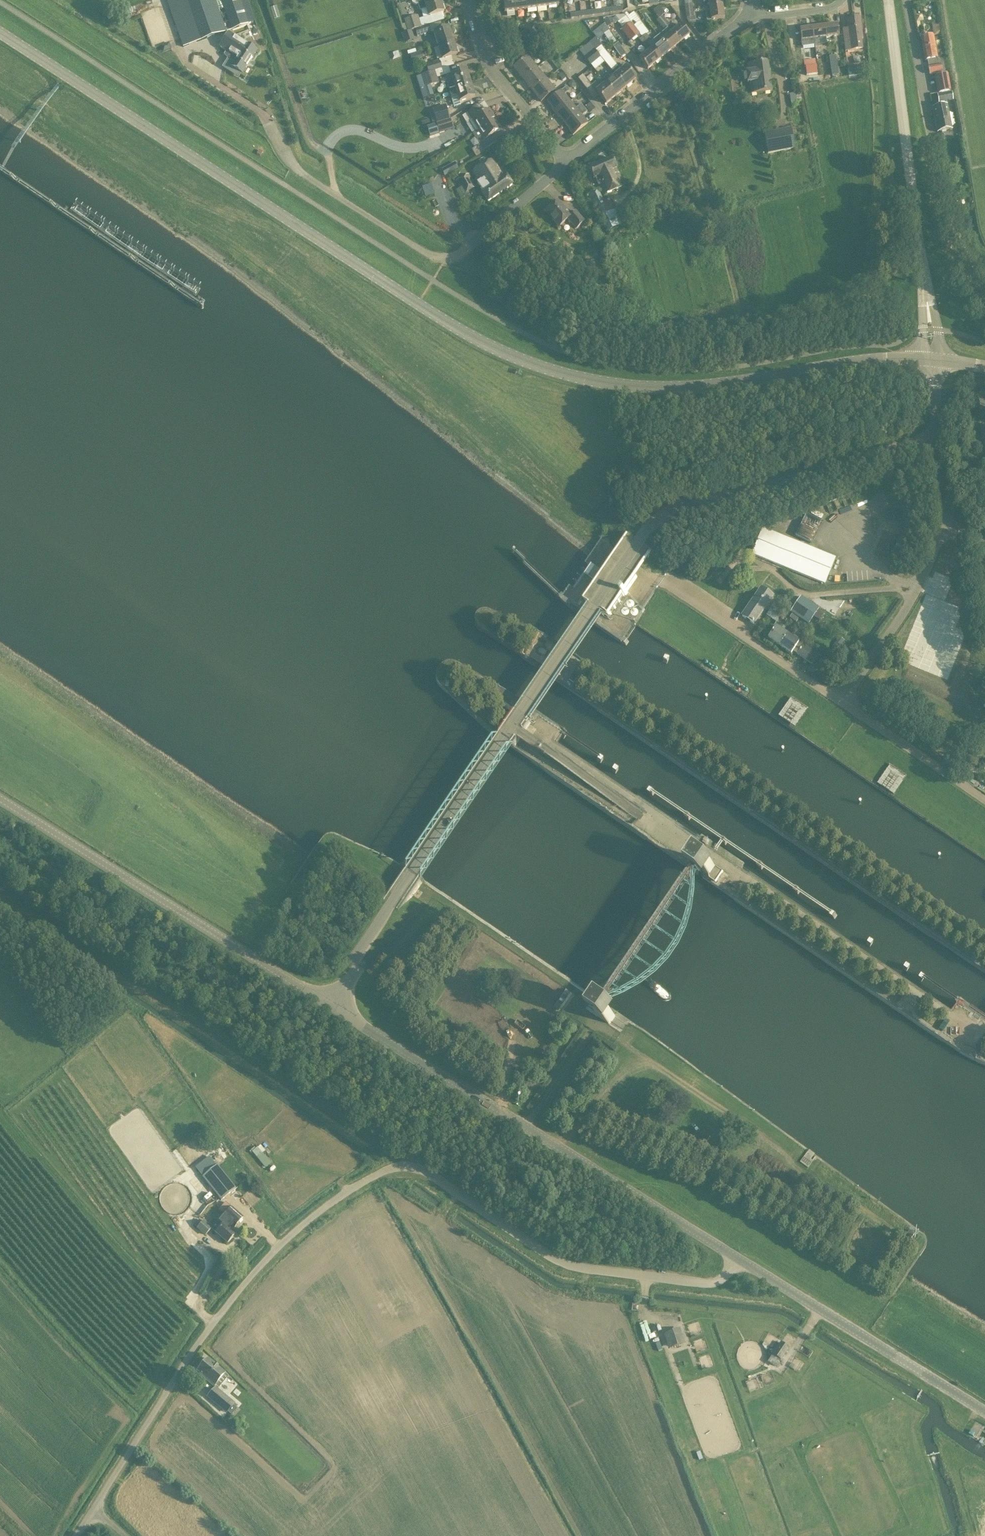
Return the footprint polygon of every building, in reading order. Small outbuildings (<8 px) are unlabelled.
[(182,48),(226,33),(215,0),(167,0),(166,0),(182,48)] [(232,30),(255,23),(247,0),(222,0),(232,30)] [(413,3),(416,5),(418,4),(420,11),(426,9),(429,17),(444,12),(440,0),(412,0),(413,3)] [(515,12),(513,0),(496,0),(497,8),(503,7),(504,13),(515,12)] [(515,12),(526,10),(524,0),(513,0),(515,12)] [(526,10),(536,9),(535,0),(524,0),(526,10)] [(536,9),(547,8),(546,0),(535,0),(536,9)] [(711,21),(724,19),(722,6),(709,8),(711,21)] [(273,20),(279,18),(276,7),(270,9),(273,20)] [(694,17),(693,10),(685,11),(686,19),(694,17)] [(625,15),(652,49),(656,46),(638,24),(640,22),(633,12),(628,16),(626,13),(624,14),(625,15)] [(649,52),(652,49),(625,15),(615,17),(618,21),(617,23),(622,30),(621,31),(629,42),(636,37),(649,52)] [(407,33),(415,30),(422,28),(418,16),(404,20),(406,28),(402,29),(403,34),(407,33)] [(662,16),(656,21),(660,26),(666,21),(662,16)] [(845,52),(850,52),(850,51),(862,49),(860,28),(861,28),(860,18),(846,19),(847,28),(841,29),(845,52)] [(665,31),(667,29),(671,27),(666,21),(660,26),(665,31)] [(621,58),(625,54),(618,44),(604,23),(602,24),(602,25),(592,33),(597,40),(604,35),(613,47),(621,58)] [(681,25),(671,33),(679,43),(689,35),(681,25)] [(837,25),(824,27),(825,38),(839,37),(837,25)] [(422,28),(415,30),(417,37),(431,33),(428,26),(422,28)] [(525,41),(523,41),(525,48),(540,43),(535,27),(522,31),(525,41)] [(824,27),(812,28),(813,40),(825,38),(824,27)] [(434,33),(438,46),(453,41),(449,28),(434,33)] [(809,54),(816,53),(815,47),(813,40),(812,28),(799,30),(801,42),(807,41),(809,54)] [(679,43),(671,33),(662,41),(670,51),(679,43)] [(226,63),(232,67),(242,73),(255,52),(229,35),(221,47),(232,54),(226,63)] [(928,67),(927,67),(929,75),(942,73),(940,65),(940,59),(937,60),(937,59),(935,47),(933,37),(921,39),(923,49),(925,61),(927,61),(928,67)] [(442,60),(457,55),(453,41),(438,46),(442,60)] [(656,46),(652,49),(660,59),(670,51),(662,41),(656,46)] [(648,70),(660,59),(652,49),(649,52),(639,60),(648,70)] [(591,66),(601,58),(594,50),(584,58),(591,66)] [(839,55),(831,56),(832,76),(840,76),(839,55)] [(513,68),(522,80),(536,68),(527,56),(513,68)] [(439,62),(426,66),(428,73),(441,69),(439,62)] [(768,62),(747,65),(751,95),(771,92),(768,62)] [(625,67),(622,64),(613,72),(616,75),(615,76),(626,88),(636,80),(625,67)] [(806,68),(807,76),(817,74),(816,67),(806,68)] [(522,80),(532,91),(546,79),(536,68),(522,80)] [(861,75),(860,68),(848,70),(849,77),(861,75)] [(425,88),(439,83),(435,71),(429,73),(421,76),(425,88)] [(445,77),(449,91),(470,84),(466,71),(445,77)] [(608,75),(603,80),(616,96),(626,88),(615,76),(616,75),(613,72),(608,75)] [(951,92),(948,74),(939,76),(942,93),(951,92)] [(593,99),(598,95),(606,105),(616,96),(603,80),(598,84),(596,82),(591,86),(583,75),(578,79),(593,99)] [(541,102),(555,91),(546,79),(532,91),(541,102)] [(470,84),(449,91),(451,97),(457,95),(460,102),(474,97),(470,84)] [(561,91),(547,102),(556,113),(570,102),(564,95),(570,91),(567,87),(561,91)] [(937,95),(938,104),(953,101),(951,92),(937,95)] [(796,96),(795,93),(789,95),(792,106),(798,104),(802,103),(800,95),(796,96)] [(556,113),(564,124),(584,108),(581,104),(575,109),(570,102),(556,113)] [(432,126),(436,124),(450,120),(446,105),(432,110),(432,112),(428,113),(432,126)] [(951,129),(947,106),(932,109),(937,133),(951,129)] [(495,120),(489,110),(483,114),(478,107),(462,117),(467,124),(470,122),(476,132),(495,120)] [(584,108),(564,124),(574,135),(588,124),(582,117),(587,112),(584,108)] [(453,129),(450,120),(436,124),(439,134),(453,129)] [(495,136),(494,135),(502,130),(495,120),(476,132),(473,134),(476,139),(483,151),(496,143),(493,138),(495,137),(495,136)] [(795,150),(790,129),(764,134),(767,155),(795,150)] [(624,187),(611,159),(588,170),(593,180),(595,179),(603,197),(624,187)] [(477,184),(483,193),(481,194),(488,203),(512,185),(507,176),(504,178),(493,160),(470,173),(478,184),(477,184)] [(455,163),(448,167),(446,168),(448,175),(459,169),(455,163)] [(473,181),(469,174),(456,182),(460,189),(457,191),(462,199),(470,194),(469,192),(475,189),(471,182),(473,181)] [(604,203),(599,191),(588,196),(606,233),(620,227),(621,229),(631,224),(623,206),(614,210),(609,200),(604,203)] [(557,203),(546,213),(558,227),(567,219),(576,229),(584,222),(575,212),(569,216),(557,203)] [(513,220),(510,225),(522,232),(525,228),(513,220)] [(535,234),(525,228),(522,232),(532,238),(535,234)] [(801,525),(797,536),(813,543),(817,532),(801,525)] [(722,574),(719,562),(711,564),(714,576),(722,574)] [(853,581),(874,580),(874,571),(852,572),(853,581)] [(753,624),(772,597),(761,589),(742,616),(753,624)] [(735,595),(727,606),(736,612),(743,601),(735,595)] [(813,617),(818,610),(801,599),(791,614),(808,625),(813,617)] [(844,616),(844,601),(831,601),(831,616),(844,616)] [(775,622),(779,616),(769,610),(764,617),(775,622)] [(818,610),(813,617),(819,621),(824,614),(818,610)] [(768,638),(779,646),(787,635),(775,627),(768,638)] [(798,642),(787,635),(779,646),(790,654),(792,651),(796,654),(811,664),(817,654),(803,645),(802,646),(797,643),(798,642)] [(727,874),(708,861),(707,861),(701,869),(701,870),(703,871),(712,876),(712,879),(720,884),(727,874)] [(576,994),(570,991),(555,1013),(560,1016),(576,994)] [(601,1019),(612,1026),(613,1026),(618,1019),(618,1017),(608,1011),(607,1010),(606,1010),(601,1017),(601,1019)] [(266,1168),(272,1163),(258,1146),(252,1151),(266,1168)] [(210,1157),(196,1169),(202,1177),(217,1165),(210,1157)] [(217,1165),(202,1177),(221,1201),(236,1189),(224,1174),(220,1169),(217,1165)] [(224,1223),(230,1229),(232,1225),(235,1227),(243,1218),(225,1203),(219,1210),(223,1213),(223,1214),(219,1219),(224,1223)] [(193,1225),(197,1228),(205,1235),(211,1229),(203,1222),(202,1223),(198,1220),(193,1225)] [(236,1234),(230,1229),(224,1223),(215,1233),(227,1244),(236,1234)] [(682,1343),(678,1330),(666,1334),(671,1347),(682,1343)] [(789,1349),(780,1342),(772,1355),(777,1359),(776,1360),(779,1363),(780,1361),(781,1361),(789,1349)] [(228,1376),(225,1374),(226,1373),(207,1358),(196,1371),(219,1389),(228,1376)] [(227,1414),(235,1404),(215,1387),(207,1398),(227,1414)]
